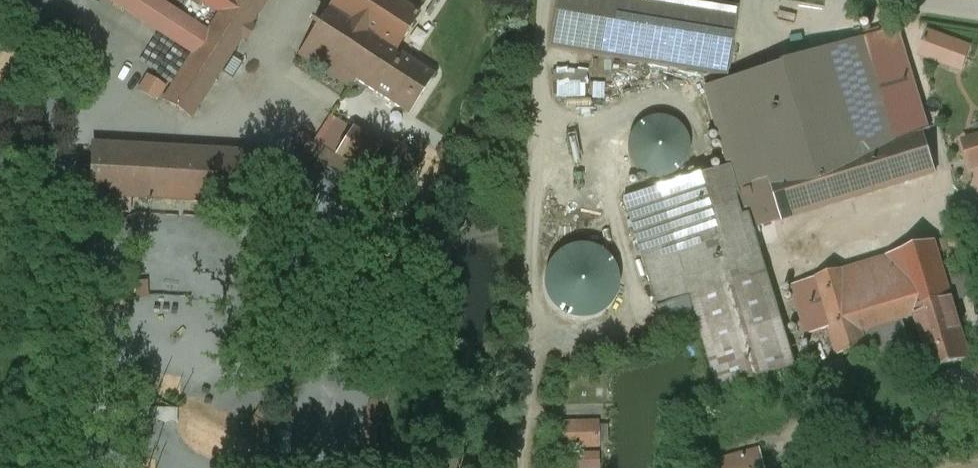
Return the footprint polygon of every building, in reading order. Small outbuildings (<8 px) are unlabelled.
[(219,13),(207,32),(157,0),(85,0),(83,2),(184,67),(163,100),(191,118),(195,113),(199,111),(199,107),(213,85),(217,83),(217,79),(233,53),(237,52),(237,47),(252,23),(257,21),(256,17),(258,13),(267,0),(198,0),(219,13)] [(396,52),(419,16),(394,0),(334,0),(328,8),(381,42),(396,52)] [(675,0),(555,0),(547,49),(726,78),(737,10),(675,0)] [(356,80),(381,42),(328,8),(314,31),(298,55),(350,89),(356,80)] [(974,70),(977,56),(977,40),(935,29),(928,57),(974,70)] [(381,42),(356,80),(409,115),(434,76),(396,52),(381,42)] [(895,43),(868,51),(895,140),(847,154),(830,101),(712,136),(722,170),(622,199),(655,308),(690,298),(718,391),(795,368),(753,229),(935,174),(923,132),(922,133),(895,43)] [(562,96),(592,97),(592,82),(622,83),(622,69),(563,67),(562,96)] [(381,147),(330,116),(314,142),(365,173),(376,154),(381,147)] [(666,121),(656,120),(646,122),(638,127),(632,135),(629,145),(630,154),(634,163),(640,171),(649,175),(659,176),(669,174),(677,169),(683,161),(686,151),(685,142),(681,133),(674,125),(666,121)] [(977,168),(977,139),(964,144),(972,170),(977,168)] [(397,144),(381,147),(376,154),(386,160),(412,177),(422,160),(397,144)] [(253,154),(92,145),(89,195),(222,203),(250,204),(253,154)] [(282,156),(253,154),(250,204),(279,206),(282,156)] [(386,160),(376,154),(365,173),(374,179),(386,160)] [(222,203),(89,195),(88,212),(221,219),(222,203)] [(553,254),(545,265),(542,277),(543,290),(548,302),(558,311),(569,317),(582,318),(595,315),(606,307),(614,297),(617,284),(616,271),(610,259),(601,250),(589,244),(576,243),(564,246),(553,254)] [(863,332),(914,315),(954,303),(935,244),(868,262),(879,295),(854,302),(863,332)] [(866,346),(863,332),(854,302),(844,270),(791,287),(805,336),(827,329),(839,356),(866,346)] [(972,360),(954,303),(914,315),(931,371),(972,360)] [(594,423),(557,425),(558,455),(573,454),(573,447),(595,446),(594,423)] [(713,463),(715,467),(764,467),(758,450),(713,463)]
